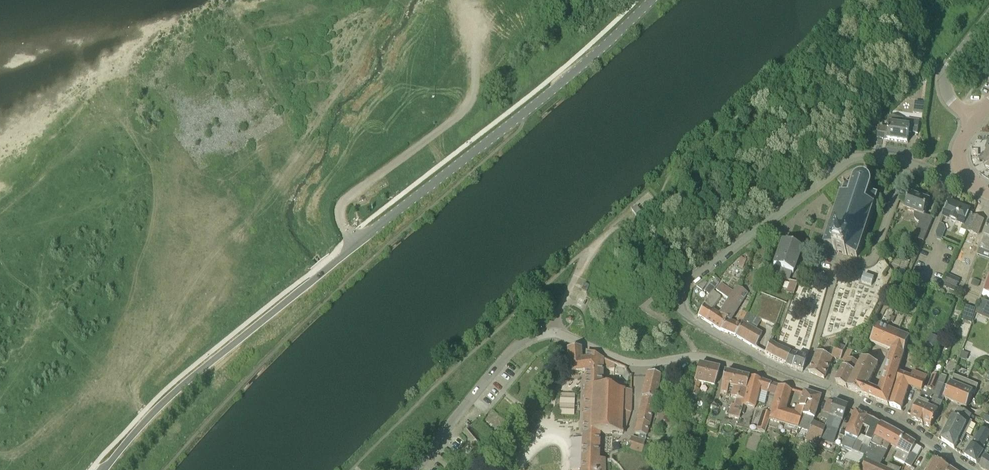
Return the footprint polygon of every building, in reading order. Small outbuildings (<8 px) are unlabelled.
[(904,119),(894,118),(888,117),(887,124),(890,124),(889,130),(879,128),(877,138),(908,143),(909,132),(917,134),(919,121),(907,119),(906,126),(903,126),(904,119)] [(844,184),(856,176),(854,170),(846,173),(838,180),(838,181),(844,186),(844,184)] [(854,184),(853,186),(846,185),(845,187),(842,195),(825,246),(835,250),(834,251),(837,252),(844,254),(847,255),(847,254),(857,257),(878,195),(870,192),(871,191),(871,190),(872,189),(872,187),(872,186),(872,185),(871,184),(871,183),(871,182),(870,181),(869,180),(868,179),(867,179),(866,178),(865,178),(864,177),(863,177),(862,177),(861,178),(860,178),(859,178),(858,179),(855,181),(854,184)] [(930,201),(910,194),(905,209),(915,212),(914,214),(914,216),(915,218),(915,219),(916,221),(918,222),(919,223),(921,224),(916,239),(924,241),(933,218),(924,215),(930,201)] [(949,203),(945,213),(943,216),(964,225),(970,209),(957,203),(956,206),(949,203)] [(972,216),(967,231),(978,235),(983,220),(972,216)] [(940,223),(935,236),(943,238),(948,226),(940,223)] [(979,250),(988,253),(988,223),(979,250)] [(777,255),(797,262),(801,250),(782,243),(777,255)] [(793,274),(797,262),(777,255),(771,274),(789,280),(791,274),(793,274)] [(949,274),(945,285),(956,290),(960,278),(949,274)] [(864,275),(862,282),(872,286),(874,278),(864,275)] [(791,281),(786,293),(793,295),(798,283),(791,281)] [(698,316),(706,321),(713,311),(720,299),(713,293),(715,288),(710,284),(704,292),(705,292),(710,295),(706,301),(698,316)] [(716,292),(728,301),(728,300),(733,293),(721,284),(716,292)] [(720,316),(728,320),(730,322),(747,294),(736,288),(733,293),(728,300),(728,301),(720,316)] [(755,330),(761,320),(767,323),(766,324),(772,327),(773,325),(776,326),(784,302),(759,292),(750,314),(747,313),(742,323),(740,326),(735,336),(755,348),(756,347),(761,336),(762,334),(755,331),(755,330)] [(982,299),(978,308),(988,313),(988,302),(982,299)] [(973,317),(976,308),(969,306),(966,315),(973,317)] [(721,331),(728,320),(720,316),(713,311),(706,321),(720,331),(721,331)] [(721,331),(731,335),(736,325),(730,322),(728,320),(721,331)] [(742,323),(740,326),(736,325),(731,335),(735,337),(735,336),(740,326),(742,323)] [(888,405),(897,375),(909,337),(878,324),(871,341),(893,351),(880,391),(873,389),(870,398),(876,401),(888,405)] [(771,358),(784,364),(787,358),(785,357),(788,352),(774,346),(776,337),(772,336),(769,344),(765,355),(771,358)] [(828,356),(817,351),(811,369),(810,373),(825,379),(832,357),(840,360),(845,348),(837,345),(835,349),(831,347),(828,356)] [(853,351),(845,348),(840,360),(847,363),(845,368),(843,368),(836,384),(837,384),(847,388),(854,372),(858,364),(848,360),(853,351)] [(570,375),(582,373),(581,361),(580,349),(568,350),(570,375)] [(582,373),(586,372),(583,426),(583,428),(581,469),(604,469),(604,461),(598,461),(599,435),(608,434),(623,435),(623,434),(628,420),(630,413),(631,392),(625,392),(625,391),(601,389),(602,358),(586,352),(586,360),(581,361),(582,373)] [(803,370),(807,360),(788,352),(785,357),(787,358),(784,364),(802,372),(803,370)] [(848,389),(870,398),(873,389),(868,387),(869,385),(878,364),(863,358),(848,389)] [(690,396),(689,400),(696,402),(699,391),(698,391),(699,384),(714,387),(719,370),(699,366),(696,375),(695,374),(695,375),(696,376),(694,382),(693,382),(692,383),(694,383),(691,395),(689,395),(689,396),(690,396)] [(900,372),(890,406),(901,410),(909,386),(922,391),(928,377),(913,372),(911,376),(900,372)] [(640,434),(638,441),(645,442),(646,436),(650,419),(651,419),(655,399),(660,375),(648,373),(638,422),(636,434),(640,434)] [(727,392),(733,393),(732,399),(736,399),(735,405),(732,405),(729,416),(739,420),(743,406),(744,401),(749,379),(724,375),(721,386),(722,386),(720,393),(727,395),(727,392)] [(956,403),(966,379),(954,375),(944,398),(956,403)] [(759,390),(768,393),(771,385),(754,380),(750,379),(744,401),(743,406),(754,409),(759,390)] [(966,379),(956,403),(967,408),(973,394),(975,394),(979,385),(966,379)] [(922,393),(913,416),(912,419),(919,422),(919,423),(921,424),(931,398),(932,398),(938,383),(931,380),(927,389),(929,390),(927,395),(922,393)] [(931,398),(921,424),(924,425),(924,424),(931,428),(938,412),(942,403),(938,401),(944,385),(938,383),(932,398),(931,398)] [(802,415),(795,414),(794,413),(785,411),(791,391),(778,387),(770,415),(771,415),(769,420),(787,425),(786,429),(797,432),(798,428),(802,415)] [(561,392),(560,414),(575,414),(576,393),(561,392)] [(811,419),(814,420),(820,397),(809,394),(804,393),(803,394),(801,393),(799,399),(801,400),(798,408),(797,408),(795,414),(802,415),(798,428),(807,431),(811,419)] [(832,402),(831,401),(828,400),(824,413),(828,414),(832,402)] [(820,440),(829,443),(835,428),(836,428),(839,421),(842,422),(847,407),(833,402),(828,417),(824,428),(820,440)] [(965,427),(969,429),(972,421),(969,419),(971,415),(959,409),(955,418),(967,424),(965,427)] [(762,411),(756,430),(764,433),(770,414),(762,411)] [(862,428),(869,431),(873,421),(854,412),(854,413),(852,418),(851,419),(849,424),(849,425),(847,429),(846,430),(847,430),(845,435),(844,435),(844,436),(845,436),(841,447),(851,451),(858,454),(863,443),(857,440),(862,428)] [(954,449),(956,446),(960,447),(969,429),(965,427),(967,424),(955,418),(953,417),(942,440),(954,449)] [(863,443),(858,454),(863,456),(864,453),(866,454),(880,425),(873,421),(869,431),(863,443)] [(824,428),(812,423),(806,440),(817,446),(820,440),(824,428)] [(867,456),(864,462),(879,468),(890,447),(895,450),(902,437),(896,433),(880,425),(866,454),(865,456),(867,456)] [(988,451),(988,432),(981,428),(978,433),(965,456),(980,466),(986,456),(988,451)] [(910,453),(914,445),(914,444),(902,437),(895,450),(898,451),(894,459),(911,468),(914,463),(917,456),(910,453)] [(644,443),(638,441),(631,439),(628,448),(641,452),(644,443)] [(986,456),(980,466),(985,469),(988,469),(988,458),(986,456)] [(950,468),(937,459),(930,469),(949,469),(950,468)] [(879,468),(864,462),(860,469),(884,469),(879,468)]
